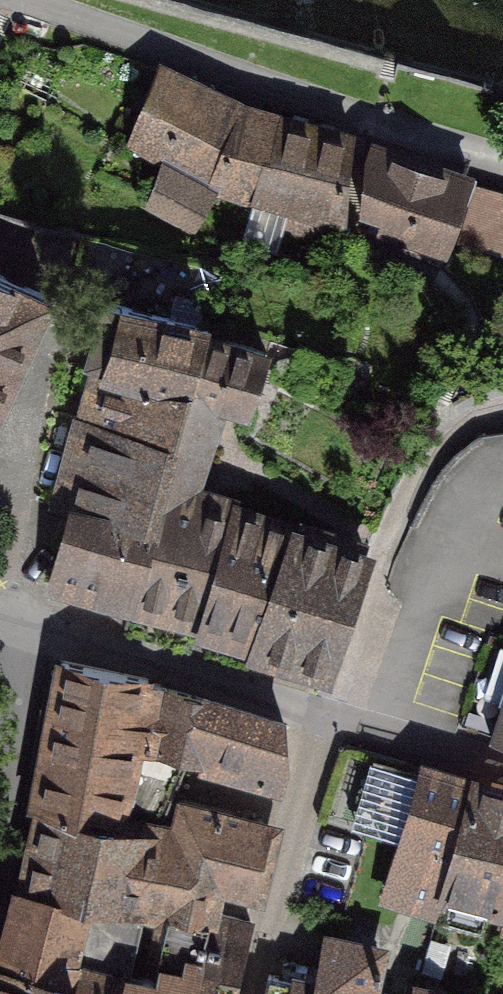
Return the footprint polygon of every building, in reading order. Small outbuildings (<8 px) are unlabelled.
[(234,106),(165,69),(132,139),(253,202),(282,120),(234,106)] [(345,137),(282,120),(253,202),(343,225),(345,137)] [(377,234),(441,262),(468,179),(370,144),(363,212),(381,219),(377,234)] [(474,192),(462,236),(502,248),(502,200),(474,192)] [(0,277),(0,406),(48,299),(0,277)] [(96,361),(191,388),(205,333),(206,328),(105,302),(86,365),(94,367),(96,361)] [(266,353),(205,333),(191,388),(166,480),(186,486),(216,404),(247,413),(266,353)] [(76,509),(153,526),(191,388),(96,361),(94,367),(57,505),(76,509)] [(153,526),(76,509),(52,584),(199,624),(231,511),(234,501),(186,486),(166,480),(153,526)] [(297,533),(231,511),(199,624),(261,643),(297,533)] [(365,555),(297,533),(261,643),(329,664),(365,555)] [(149,678),(61,661),(33,810),(37,811),(110,829),(115,814),(147,821),(159,823),(186,760),(200,762),(218,701),(149,684),(149,678)] [(484,740),(502,745),(502,688),(484,740)] [(283,723),(218,701),(200,762),(199,769),(281,792),(288,765),(283,723)] [(465,780),(412,766),(373,906),(426,920),(430,907),(465,780)] [(465,780),(430,907),(496,925),(502,899),(502,791),(465,780)] [(115,814),(110,829),(37,811),(21,891),(83,903),(125,910),(147,821),(115,814)] [(253,885),(267,834),(188,813),(183,829),(147,821),(125,910),(162,918),(160,931),(166,933),(202,943),(211,909),(220,876),(253,885)] [(83,903),(21,891),(1,962),(63,980),(71,951),(83,903)] [(190,993),(231,993),(250,920),(211,909),(202,943),(190,993)] [(121,993),(190,993),(202,943),(166,933),(159,962),(168,965),(165,982),(126,974),(121,993)] [(311,993),(368,993),(378,951),(324,939),(313,985),(311,993)] [(1,962),(0,969),(0,993),(72,993),(80,961),(82,954),(71,951),(63,980),(1,962)] [(126,974),(80,961),(72,993),(121,993),(126,974)] [(268,974),(264,993),(311,993),(313,985),(268,974)]
